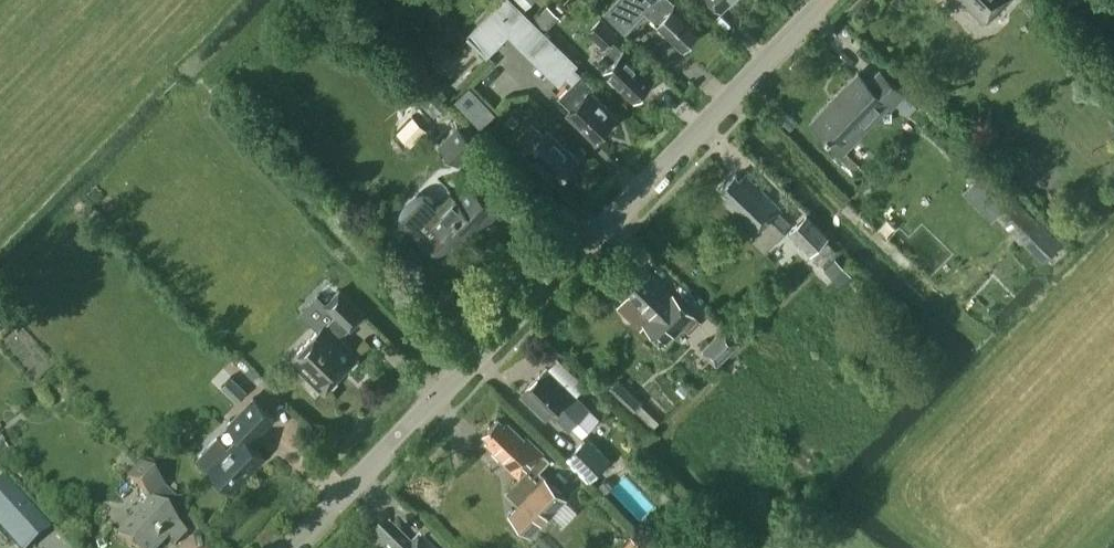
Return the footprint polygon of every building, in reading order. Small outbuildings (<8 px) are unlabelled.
[(590,90),(594,86),(575,66),(577,64),(511,0),(502,0),(468,35),(487,53),(508,32),(560,82),(567,74),(573,80),(558,96),(571,108),(568,112),(594,138),(616,115),(590,90)] [(604,12),(625,31),(645,11),(656,22),(655,22),(682,47),(701,26),(675,1),(675,2),(673,0),(615,0),(604,12)] [(722,9),(730,0),(713,0),(722,9)] [(985,23),(1007,0),(962,0),(985,23)] [(559,16),(547,4),(533,19),(545,31),(559,16)] [(617,31),(601,15),(586,30),(602,46),(617,31)] [(654,79),(614,41),(598,57),(607,66),(604,70),(607,73),(605,75),(614,84),(616,81),(634,99),(654,79)] [(904,93),(880,70),(868,82),(858,72),(812,120),(839,146),(884,100),(891,106),(904,93)] [(439,88),(429,94),(438,110),(448,104),(439,88)] [(412,120),(400,133),(408,141),(421,129),(412,120)] [(578,158),(549,129),(544,133),(532,121),(518,134),(530,147),(526,151),(556,180),(578,158)] [(477,144),(454,125),(437,145),(459,164),(477,144)] [(1030,180),(1041,172),(1029,154),(1018,162),(1030,180)] [(988,167),(976,180),(997,200),(1010,187),(988,167)] [(744,219),(743,220),(756,233),(752,237),(764,248),(782,230),(792,219),(781,209),(745,174),(741,178),(735,173),(720,188),(726,194),(722,197),(744,219)] [(471,182),(457,196),(451,190),(436,206),(442,213),(433,223),(455,244),(476,222),(482,228),(500,210),(471,182)] [(1016,196),(997,215),(1044,262),(1063,243),(1016,196)] [(829,236),(808,214),(789,233),(821,265),(837,250),(826,239),(829,236)] [(836,257),(824,268),(841,286),(853,275),(836,257)] [(631,291),(628,295),(618,305),(640,327),(645,323),(665,343),(683,324),(689,330),(700,320),(673,293),(672,293),(650,271),(646,276),(640,271),(626,286),(631,291)] [(294,360),(293,361),(301,370),(303,368),(325,390),(359,355),(340,336),(349,327),(350,328),(364,314),(339,289),(325,304),(335,314),(326,323),(325,322),(291,356),(294,360)] [(740,340),(724,325),(702,348),(718,363),(740,340)] [(528,387),(521,394),(546,418),(552,411),(568,427),(571,424),(582,436),(599,419),(547,368),(540,374),(527,387),(528,387)] [(222,385),(241,404),(250,394),(231,376),(222,385)] [(644,398),(625,381),(615,391),(634,409),(644,398)] [(241,436),(229,449),(218,438),(199,457),(230,488),(262,454),(250,442),(274,417),(253,397),(228,423),(241,436)] [(550,459),(544,453),(526,435),(524,437),(506,419),(504,422),(498,417),(484,432),(489,437),(485,441),(503,458),(501,460),(518,476),(515,480),(516,480),(507,489),(513,495),(511,498),(518,504),(509,514),(529,534),(566,497),(539,470),(550,459)] [(611,459),(588,436),(566,458),(590,481),(611,459)] [(150,502),(117,537),(129,547),(159,547),(168,539),(175,546),(185,535),(169,519),(181,506),(140,466),(127,480),(150,502)] [(596,486),(604,494),(612,486),(604,478),(596,486)] [(0,481),(0,530),(17,547),(26,547),(48,528),(3,479),(0,481)] [(390,528),(370,547),(410,547),(390,528)] [(639,543),(632,537),(623,547),(624,547),(634,547),(639,543)] [(421,539),(412,547),(430,547),(421,539)]
